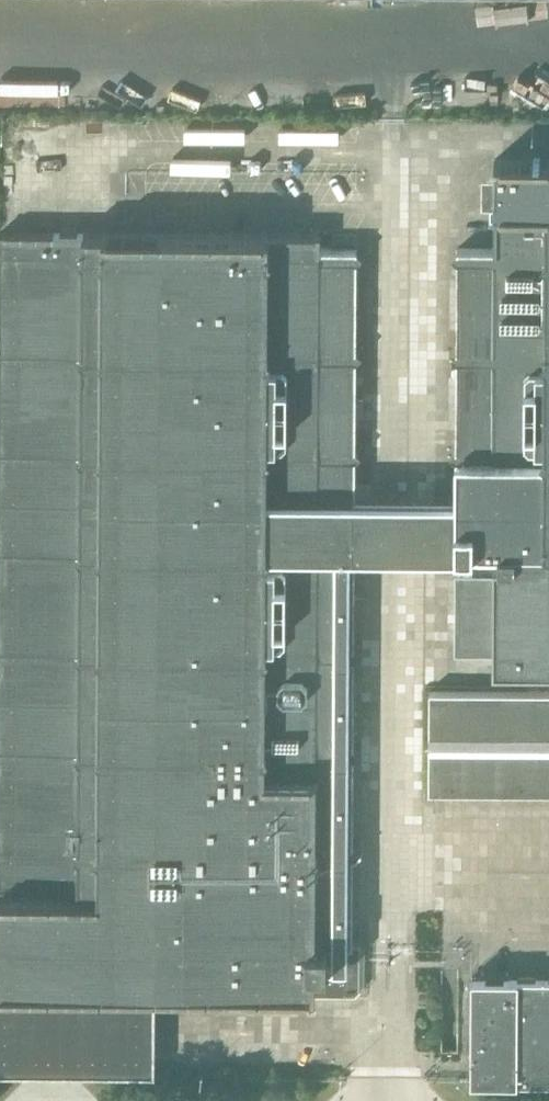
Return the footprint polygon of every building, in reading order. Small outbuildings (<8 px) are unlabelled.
[(495,158),(494,250),(493,523),(455,523),(455,552),(456,560),(470,560),(493,560),(493,569),(493,649),(493,665),(548,665),(548,158),(495,158)] [(319,233),(0,231),(0,987),(155,988),(310,989),(326,989),(326,990),(354,990),(358,987),(358,964),(344,964),(344,942),(315,942),(319,249),(319,233)] [(344,942),(352,942),(354,552),(354,496),(356,249),(319,249),(315,942),(344,942)] [(456,497),(455,523),(493,523),(494,250),(456,250),(456,497)] [(455,523),(456,497),(354,496),(354,552),(455,552),(455,523)] [(493,649),(493,569),(455,568),(454,649),(493,649)] [(430,690),(429,789),(548,790),(548,690),(430,690)] [(352,942),(344,942),(344,964),(358,964),(358,987),(354,990),(326,990),(326,989),(310,989),(310,997),(356,997),(364,989),(365,942),(352,942)] [(471,976),(471,1078),(548,1079),(548,976),(471,976)] [(0,987),(0,1069),(25,1069),(78,1069),(154,1069),(155,988),(0,987)]
